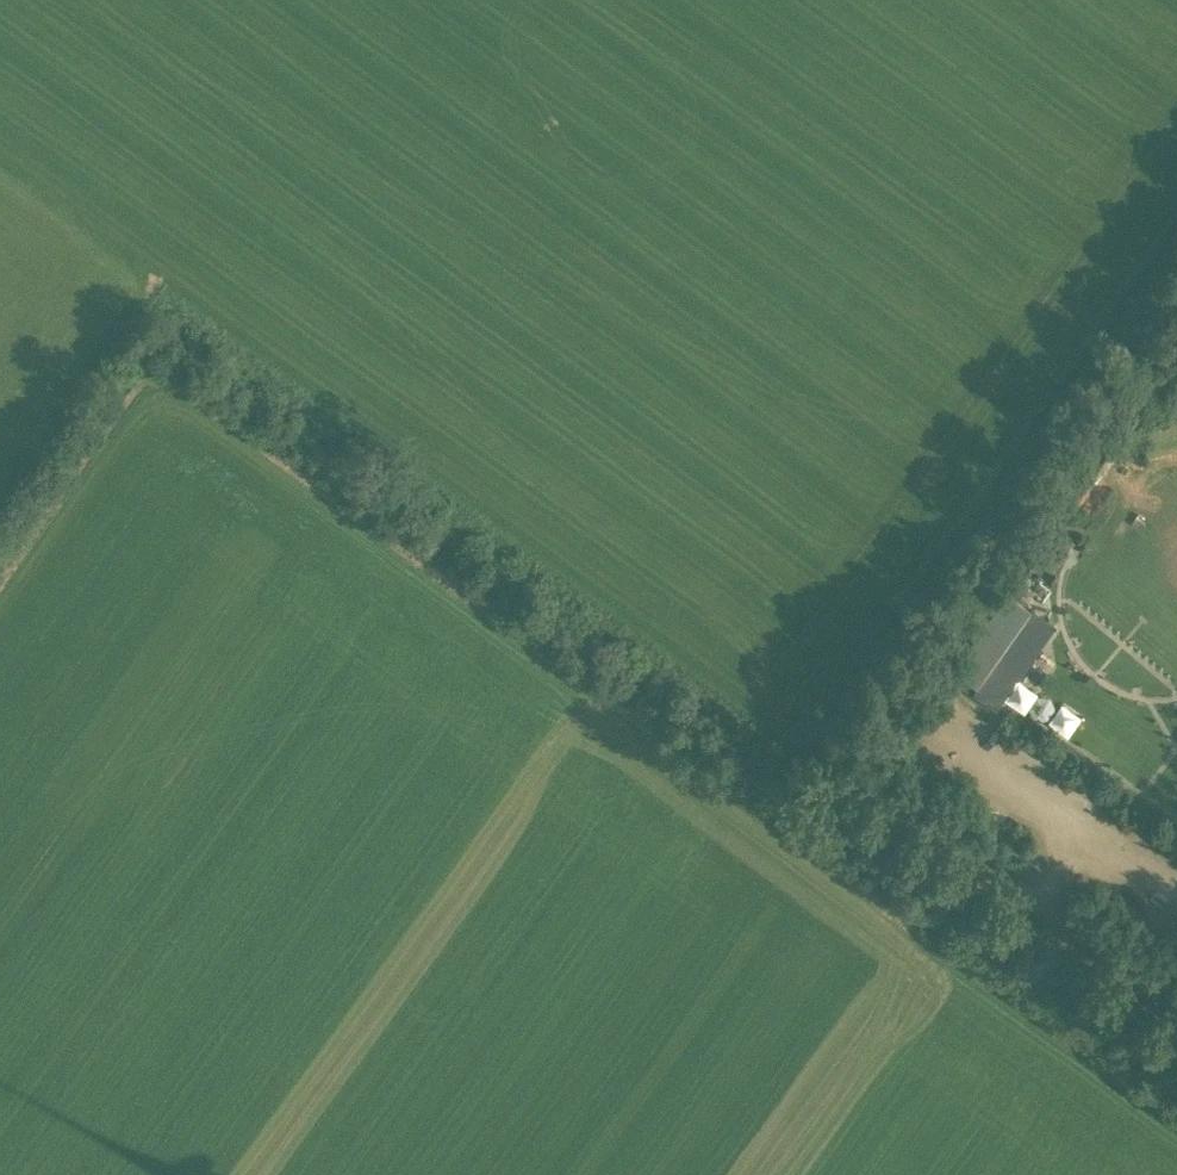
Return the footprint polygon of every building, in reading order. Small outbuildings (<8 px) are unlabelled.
[(1069,550),(1061,558),(1069,565),(1077,557),(1069,550)] [(1030,609),(1008,594),(953,672),(975,688),(1030,609)] [(1052,689),(1038,690),(1029,704),(1037,715),(1051,714),(1058,702),(1052,689)]
